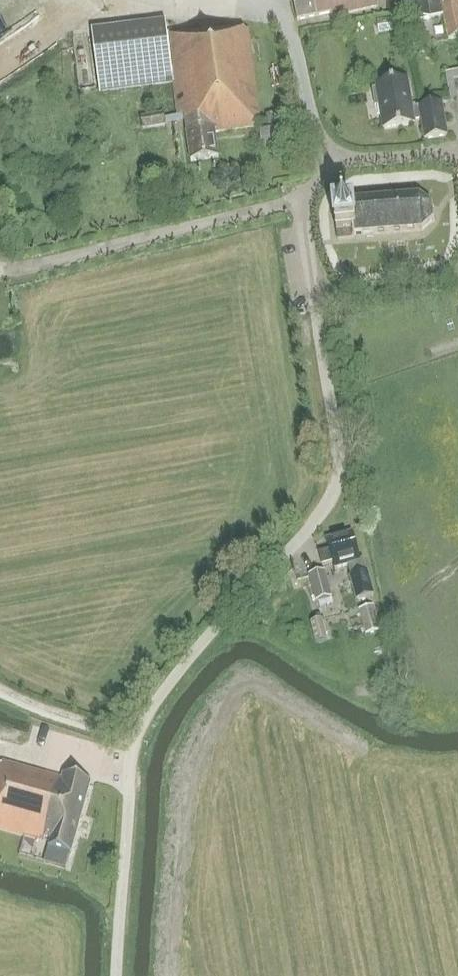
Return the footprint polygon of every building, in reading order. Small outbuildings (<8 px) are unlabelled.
[(376,0),(292,0),(297,20),(336,11),(337,15),(377,6),(376,0)] [(405,23),(431,18),(443,15),(448,39),(457,37),(457,0),(401,0),(405,23)] [(230,28),(167,35),(165,22),(91,32),(99,92),(173,81),(178,115),(178,116),(185,115),(185,120),(187,132),(186,132),(190,161),(218,157),(214,132),(260,126),(248,30),(230,32),(230,28)] [(417,106),(411,107),(406,79),(374,84),(375,88),(371,89),(373,106),(378,105),(381,129),(413,124),(413,121),(419,120),(422,139),(447,135),(442,101),(417,105),(417,106)] [(178,116),(178,115),(164,118),(163,113),(140,117),(142,130),(166,125),(185,120),(185,115),(178,116)] [(268,125),(277,124),(275,115),(267,116),(268,125)] [(281,127),(258,130),(260,143),(283,140),(281,127)] [(433,221),(434,219),(432,219),(430,206),(431,206),(430,204),(429,205),(418,198),(419,197),(417,196),(417,197),(350,202),(350,210),(347,210),(334,211),(336,229),(337,239),(355,237),(354,235),(421,230),(432,221),(433,221)] [(318,552),(321,564),(332,561),(334,569),(347,565),(351,577),(350,578),(356,601),(374,596),(367,573),(366,573),(363,561),(360,562),(352,533),(327,540),(329,549),(318,552)] [(331,597),(324,570),(309,574),(316,602),(331,597)] [(380,631),(372,605),(357,609),(364,635),(380,631)] [(326,640),(320,618),(308,622),(314,643),(326,640)] [(90,781),(63,773),(62,778),(2,761),(0,768),(0,829),(32,839),(42,842),(43,838),(48,839),(46,846),(70,853),(90,781)]
